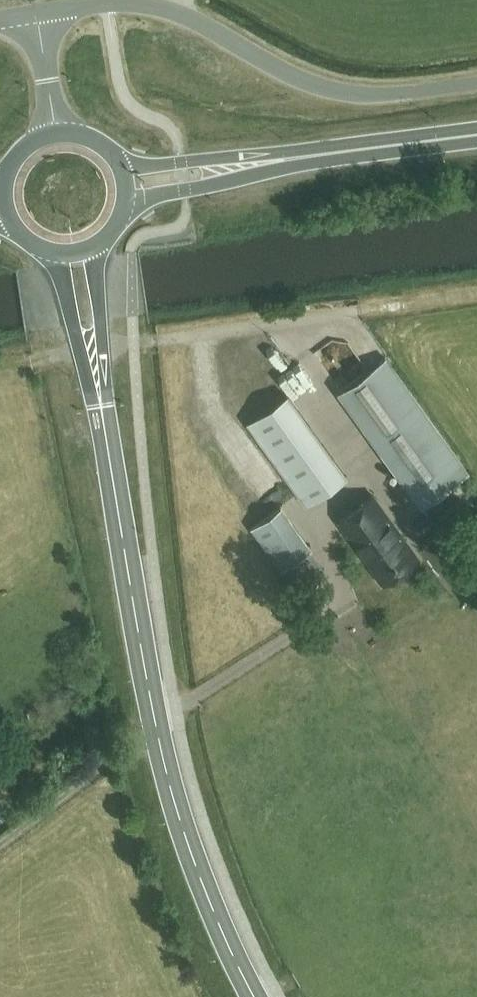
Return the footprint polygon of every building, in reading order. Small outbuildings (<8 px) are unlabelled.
[(339,390),(422,505),(468,472),(385,357),(339,390)] [(286,391),(247,420),(307,502),(346,473),(286,391)] [(216,429),(223,449),(249,440),(241,419),(216,429)] [(419,559),(372,495),(338,519),(363,554),(365,553),(371,561),(369,562),(375,571),(373,572),(381,583),(383,582),(385,584),(419,559)] [(279,571),(288,565),(310,549),(281,507),(249,529),(279,571)] [(437,509),(426,517),(436,532),(447,524),(437,509)]
